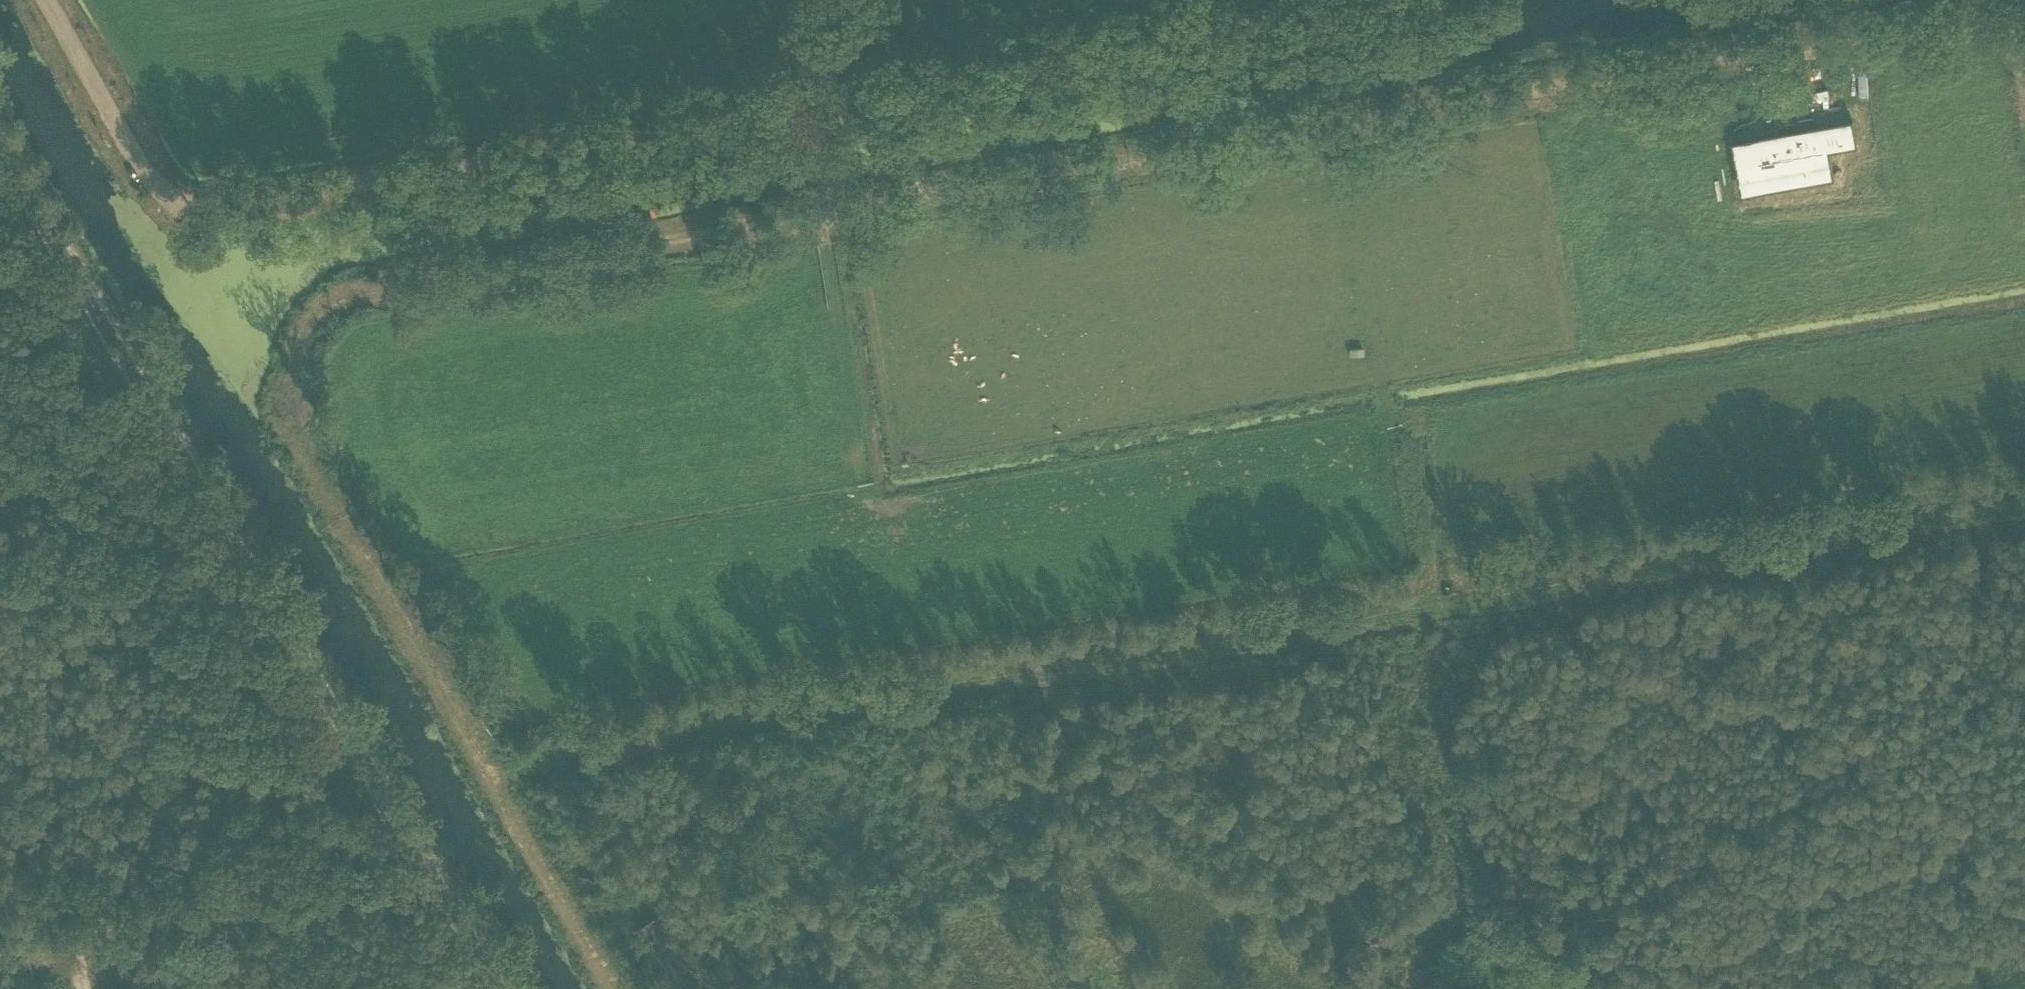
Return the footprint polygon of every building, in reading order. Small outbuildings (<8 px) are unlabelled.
[(1814,179),(1815,175),(1815,173),(1835,169),(1834,164),(1837,163),(1835,151),(1832,151),(1831,147),(1857,142),(1857,141),(1828,146),(1827,142),(1831,142),(1828,124),(1787,131),(1788,139),(1775,141),(1774,134),(1737,140),(1737,143),(1739,142),(1743,163),(1749,162),(1753,184),(1795,177),(1795,179),(1797,182),(1801,183),(1811,181),(1814,179)]
